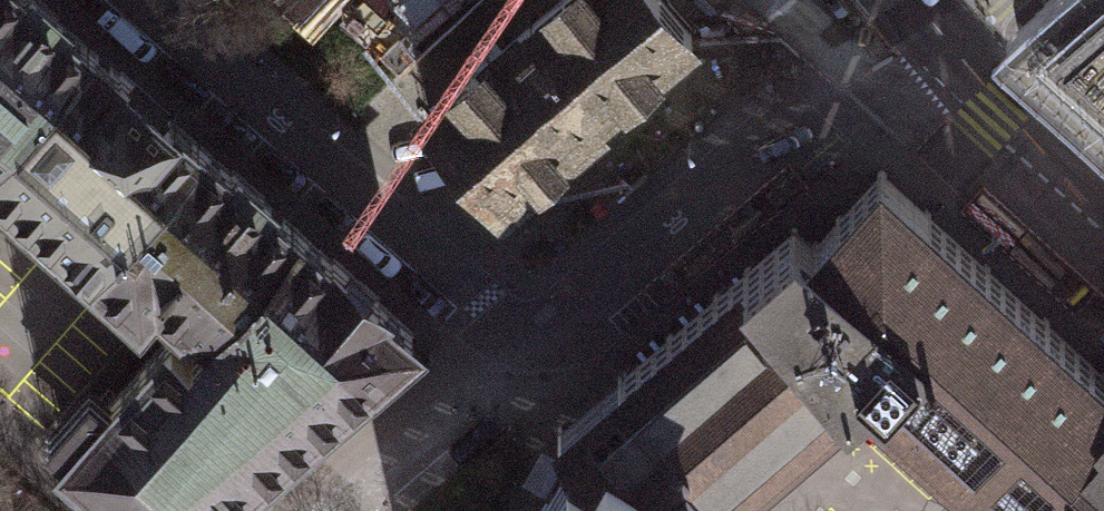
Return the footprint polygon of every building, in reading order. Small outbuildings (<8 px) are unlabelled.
[(86,48),(32,0),(0,0),(0,146),(86,48)] [(500,196),(645,73),(691,35),(662,0),(562,0),(484,66),(428,113),(500,196)] [(1026,27),(1103,98),(1103,0),(1057,0),(1026,27)] [(194,144),(86,48),(0,146),(0,181),(91,261),(194,144)] [(205,328),(291,229),(194,144),(91,261),(138,302),(154,283),(205,328)] [(620,372),(725,495),(870,373),(1016,507),(1103,410),(1103,370),(881,168),(814,242),(794,226),(620,372)] [(45,428),(138,510),(201,510),(411,331),(291,229),(205,328),(186,346),(169,331),(110,400),(89,379),(45,428)] [(710,510),(725,495),(620,372),(603,388),(557,429),(571,456),(559,476),(539,510),(709,510),(710,510)] [(1016,507),(1020,510),(1103,510),(1103,410),(1016,507)]
